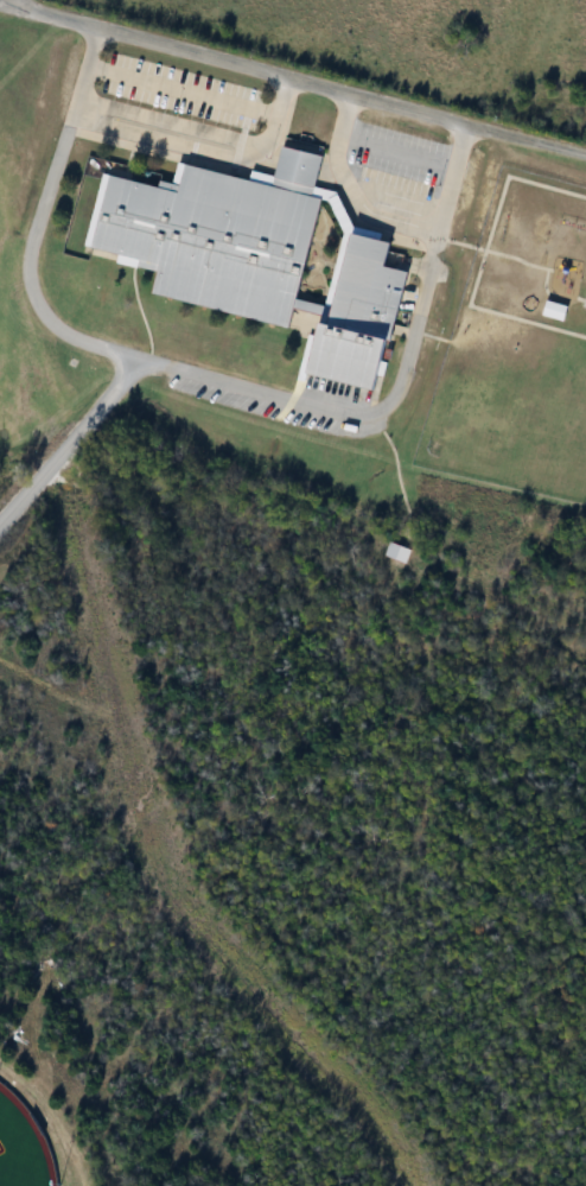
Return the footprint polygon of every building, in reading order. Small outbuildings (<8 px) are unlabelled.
[(113,175),(95,247),(142,259),(141,266),(161,271),(155,292),(291,326),(324,198),(313,196),(324,156),(284,145),(274,184),(187,163),(181,185),(163,180),(161,186),(113,175)] [(355,233),(332,324),(324,323),(311,373),(377,391),(389,340),(393,341),(409,272),(386,266),(391,242),(355,233)] [(571,307),(549,301),(545,314),(567,320),(571,307)] [(413,548),(391,543),(387,558),(409,564),(413,548)]
